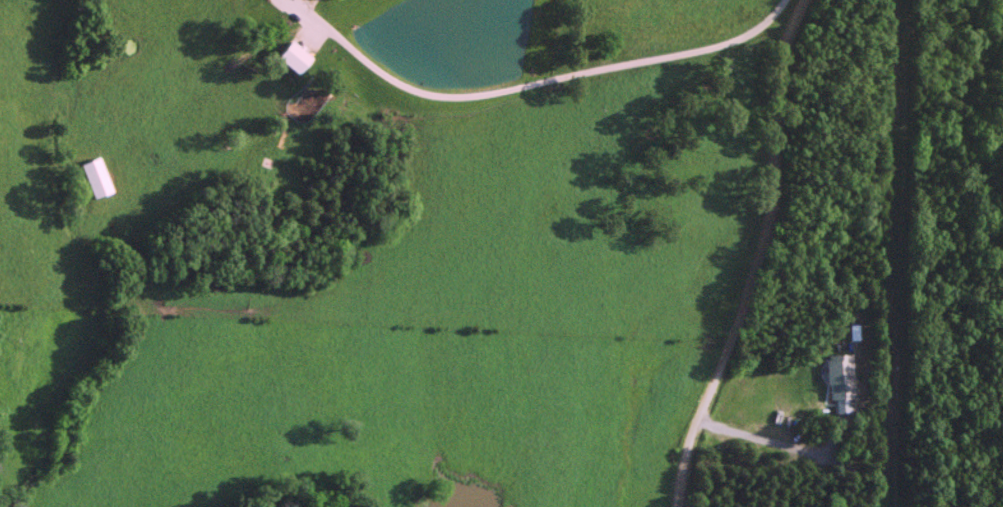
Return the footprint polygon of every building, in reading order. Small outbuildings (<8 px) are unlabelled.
[(311,58),(291,40),(277,57),(297,74),(311,58)]
